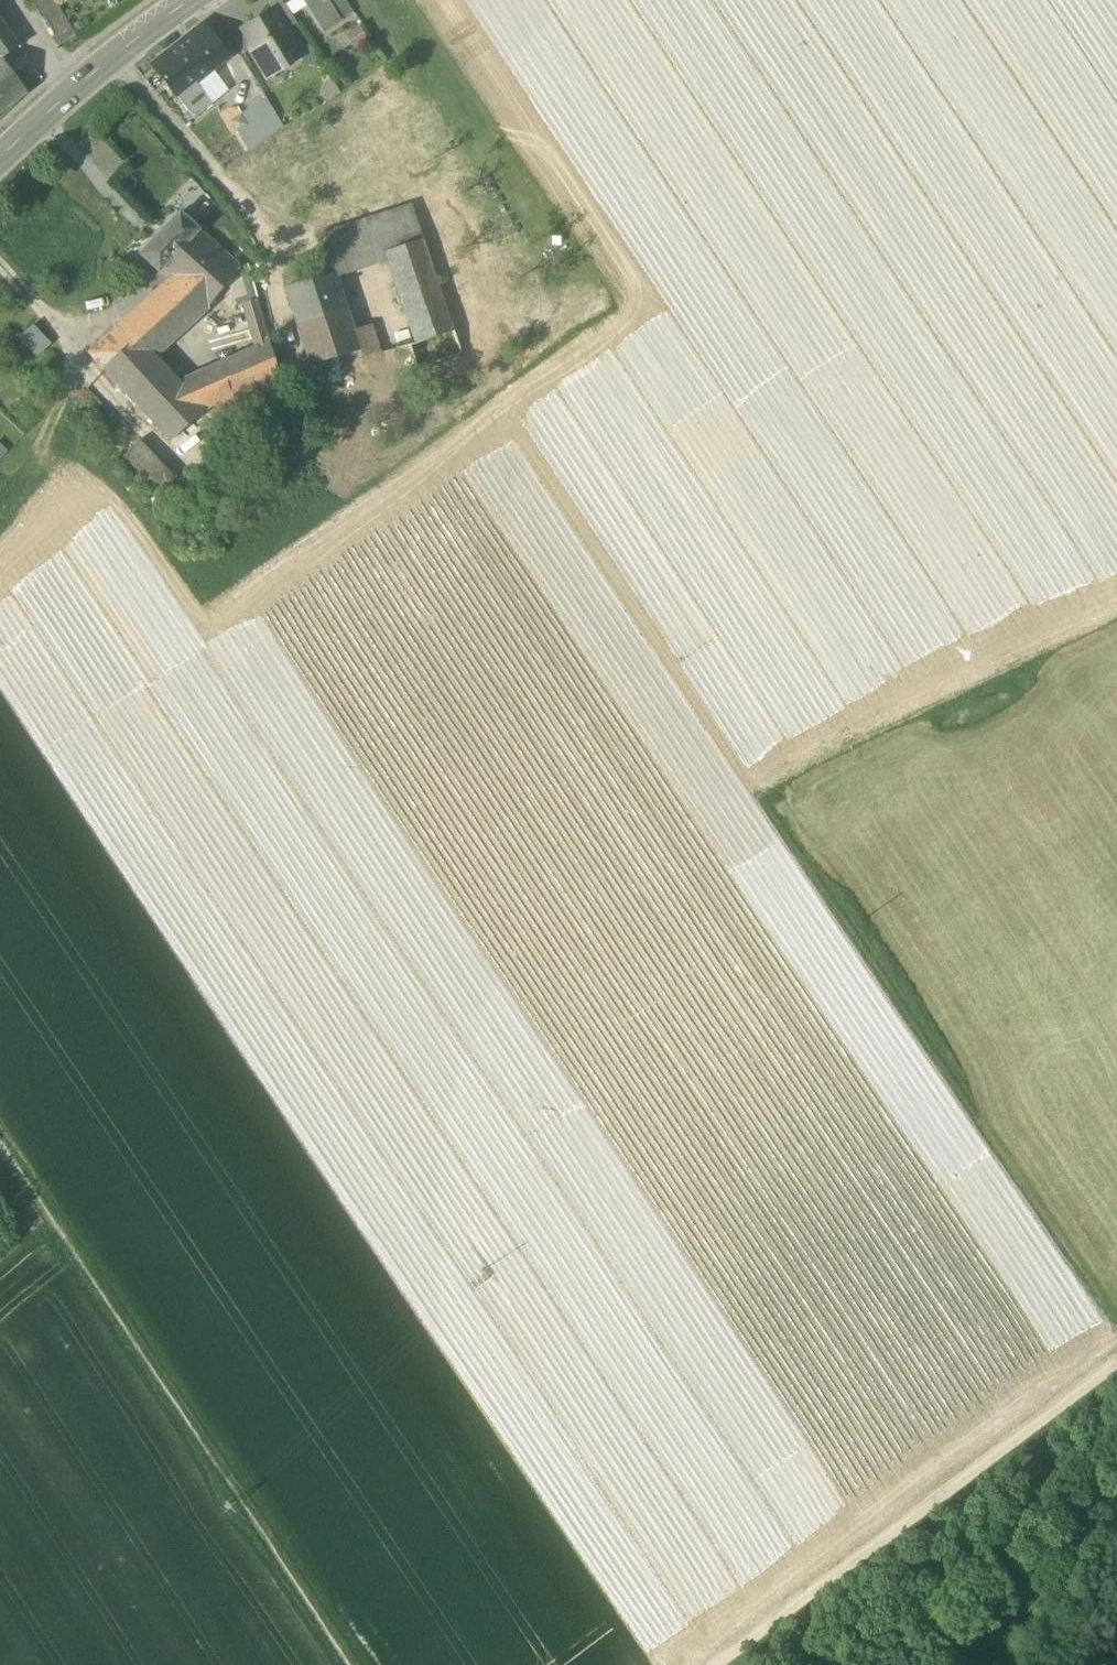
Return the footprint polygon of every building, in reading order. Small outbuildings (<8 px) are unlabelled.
[(60,46),(75,36),(53,0),(30,0),(41,20),(44,18),(60,46)] [(285,30),(296,24),(292,16),(284,3),(282,0),(276,0),(268,5),(272,11),(273,11),(285,30)] [(292,16),(308,6),(304,0),(290,0),(284,3),(292,16)] [(324,32),(341,22),(328,0),(304,0),(308,6),(324,32)] [(341,22),(355,13),(347,0),(328,0),(341,22)] [(266,73),(271,74),(284,66),(285,62),(282,55),(295,47),(285,30),(273,11),(272,11),(243,29),(254,47),(251,48),(266,73)] [(151,65),(194,118),(211,102),(196,82),(212,69),(229,55),(204,23),(151,65)] [(368,42),(360,27),(346,35),(354,49),(368,42)] [(7,29),(0,35),(0,59),(19,46),(7,29)] [(318,60),(310,45),(297,52),(306,67),(318,60)] [(24,92),(0,59),(0,110),(24,92)] [(229,90),(212,69),(196,82),(211,102),(213,104),(229,90)] [(321,97),(325,104),(341,93),(331,78),(322,84),(321,89),(321,97)] [(248,125),(256,137),(280,122),(266,100),(242,114),(248,125)] [(283,127),(280,122),(256,137),(248,125),(237,132),(249,152),(283,127)] [(373,218),(384,252),(422,239),(411,205),(373,218)] [(192,280),(215,299),(228,283),(241,268),(239,267),(180,213),(140,254),(155,267),(169,280),(182,292),(192,280)] [(337,277),(387,260),(384,252),(373,218),(316,237),(327,270),(333,268),(335,274),(337,277)] [(454,331),(422,239),(384,252),(387,260),(416,344),(454,331)] [(214,365),(230,399),(239,395),(280,377),(247,265),(239,267),(241,268),(228,283),(235,306),(242,305),(244,313),(255,347),(232,357),(214,365)] [(285,288),(296,322),(347,309),(337,277),(335,274),(329,275),(285,288)] [(169,280),(123,322),(136,336),(155,356),(198,317),(215,299),(192,280),(182,292),(169,280)] [(310,365),(360,351),(361,350),(355,330),(347,309),(296,322),(310,365)] [(90,353),(103,367),(136,336),(123,322),(90,353)] [(32,325),(19,337),(37,358),(51,346),(32,325)] [(370,325),(355,330),(361,350),(360,351),(362,357),(380,353),(370,325)] [(462,354),(454,331),(416,344),(409,346),(416,368),(462,354)] [(205,410),(178,381),(155,356),(136,336),(103,367),(169,439),(169,440),(170,441),(172,440),(172,439),(203,411),(203,412),(205,410)] [(407,371),(416,368),(409,346),(409,344),(400,348),(407,371)] [(200,372),(214,405),(230,399),(214,365),(200,372)] [(200,372),(178,381),(205,410),(214,405),(200,372)] [(291,404),(280,377),(239,395),(250,421),(291,404)] [(123,456),(160,495),(175,479),(139,441),(123,456)]
